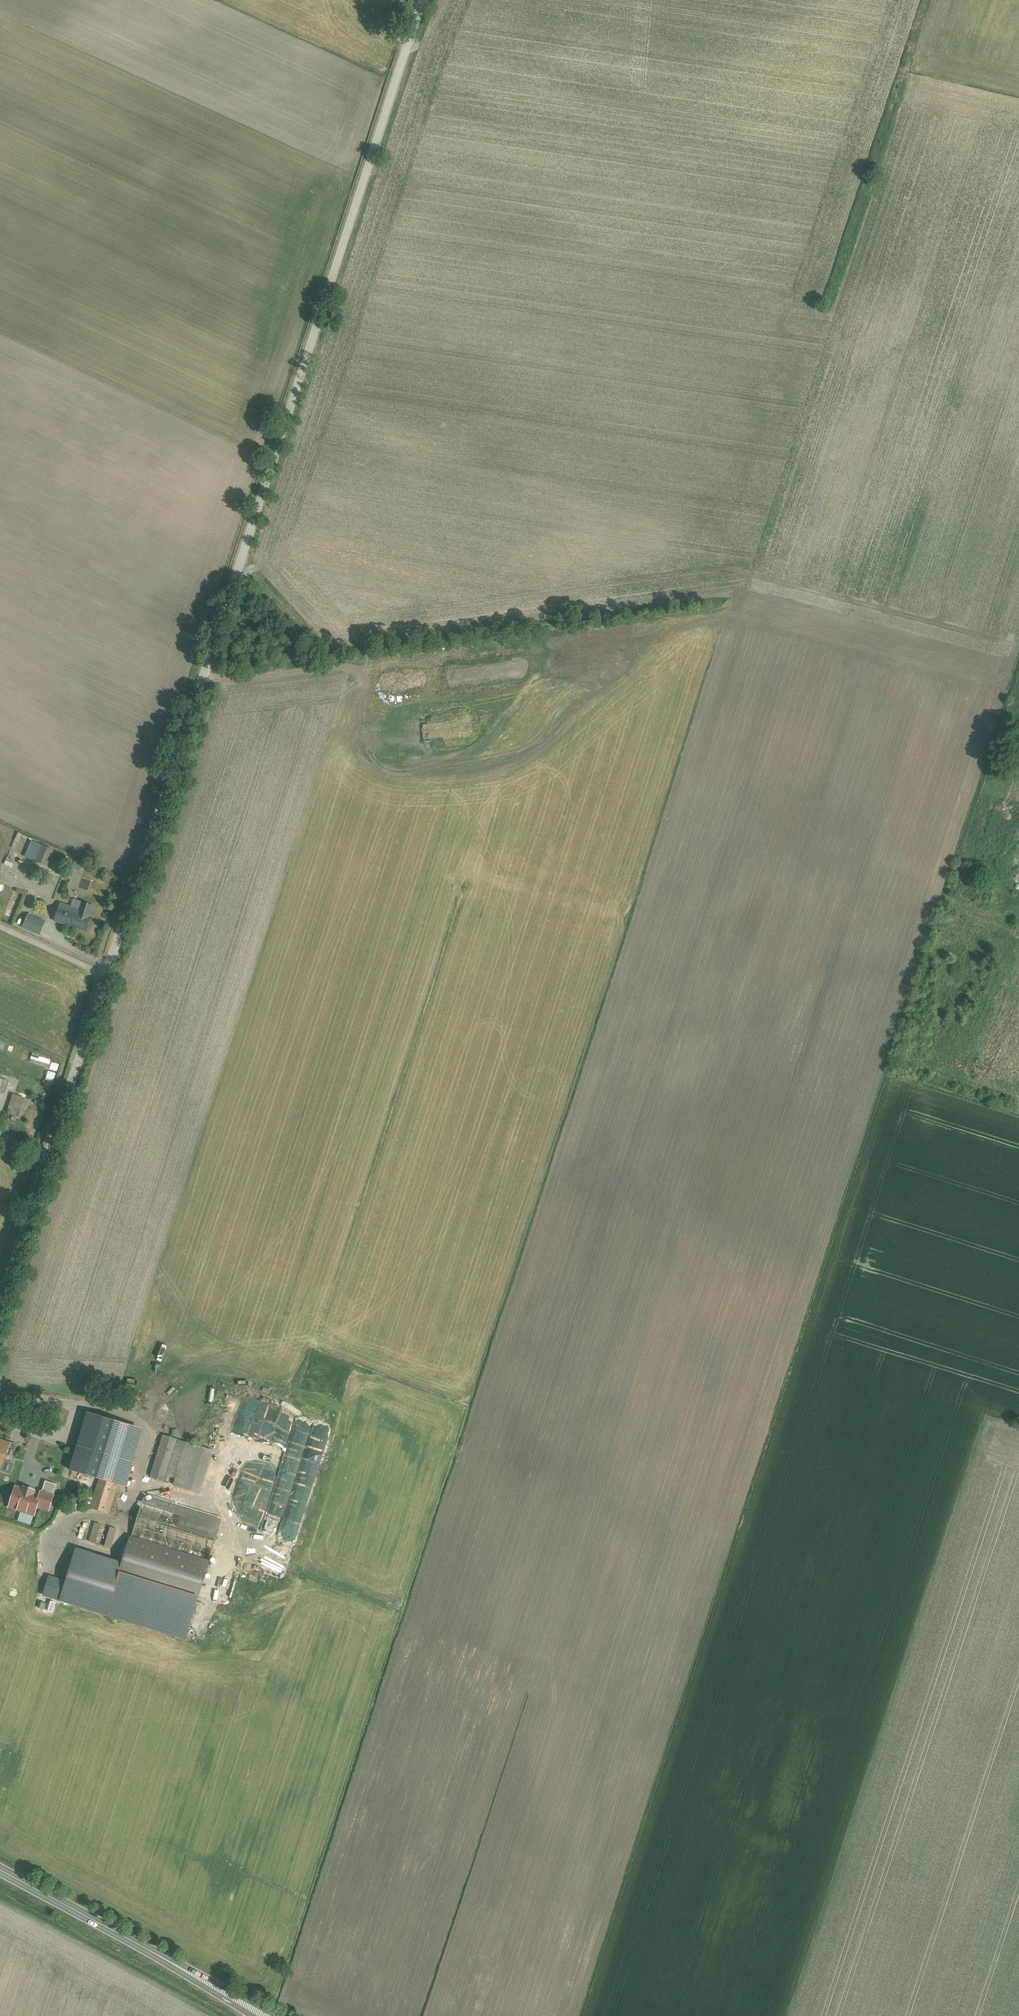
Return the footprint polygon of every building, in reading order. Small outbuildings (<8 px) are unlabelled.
[(86,930),(94,906),(74,899),(72,907),(61,904),(56,920),(86,930)] [(5,1094),(10,1081),(0,1078),(0,1092),(5,1094)] [(14,1094),(8,1110),(19,1114),(25,1099),(14,1094)] [(162,1437),(149,1482),(199,1496),(212,1452),(162,1437)] [(4,1466),(10,1447),(0,1443),(0,1465),(4,1466)] [(98,1481),(89,1510),(110,1517),(119,1488),(98,1481)] [(43,1482),(39,1496),(14,1487),(7,1508),(34,1517),(37,1508),(49,1512),(57,1486),(43,1482)] [(142,1495),(117,1574),(197,1599),(222,1521),(142,1495)] [(94,1523),(88,1543),(95,1545),(101,1525),(94,1523)] [(110,1529),(104,1548),(111,1549),(116,1531),(110,1529)]
